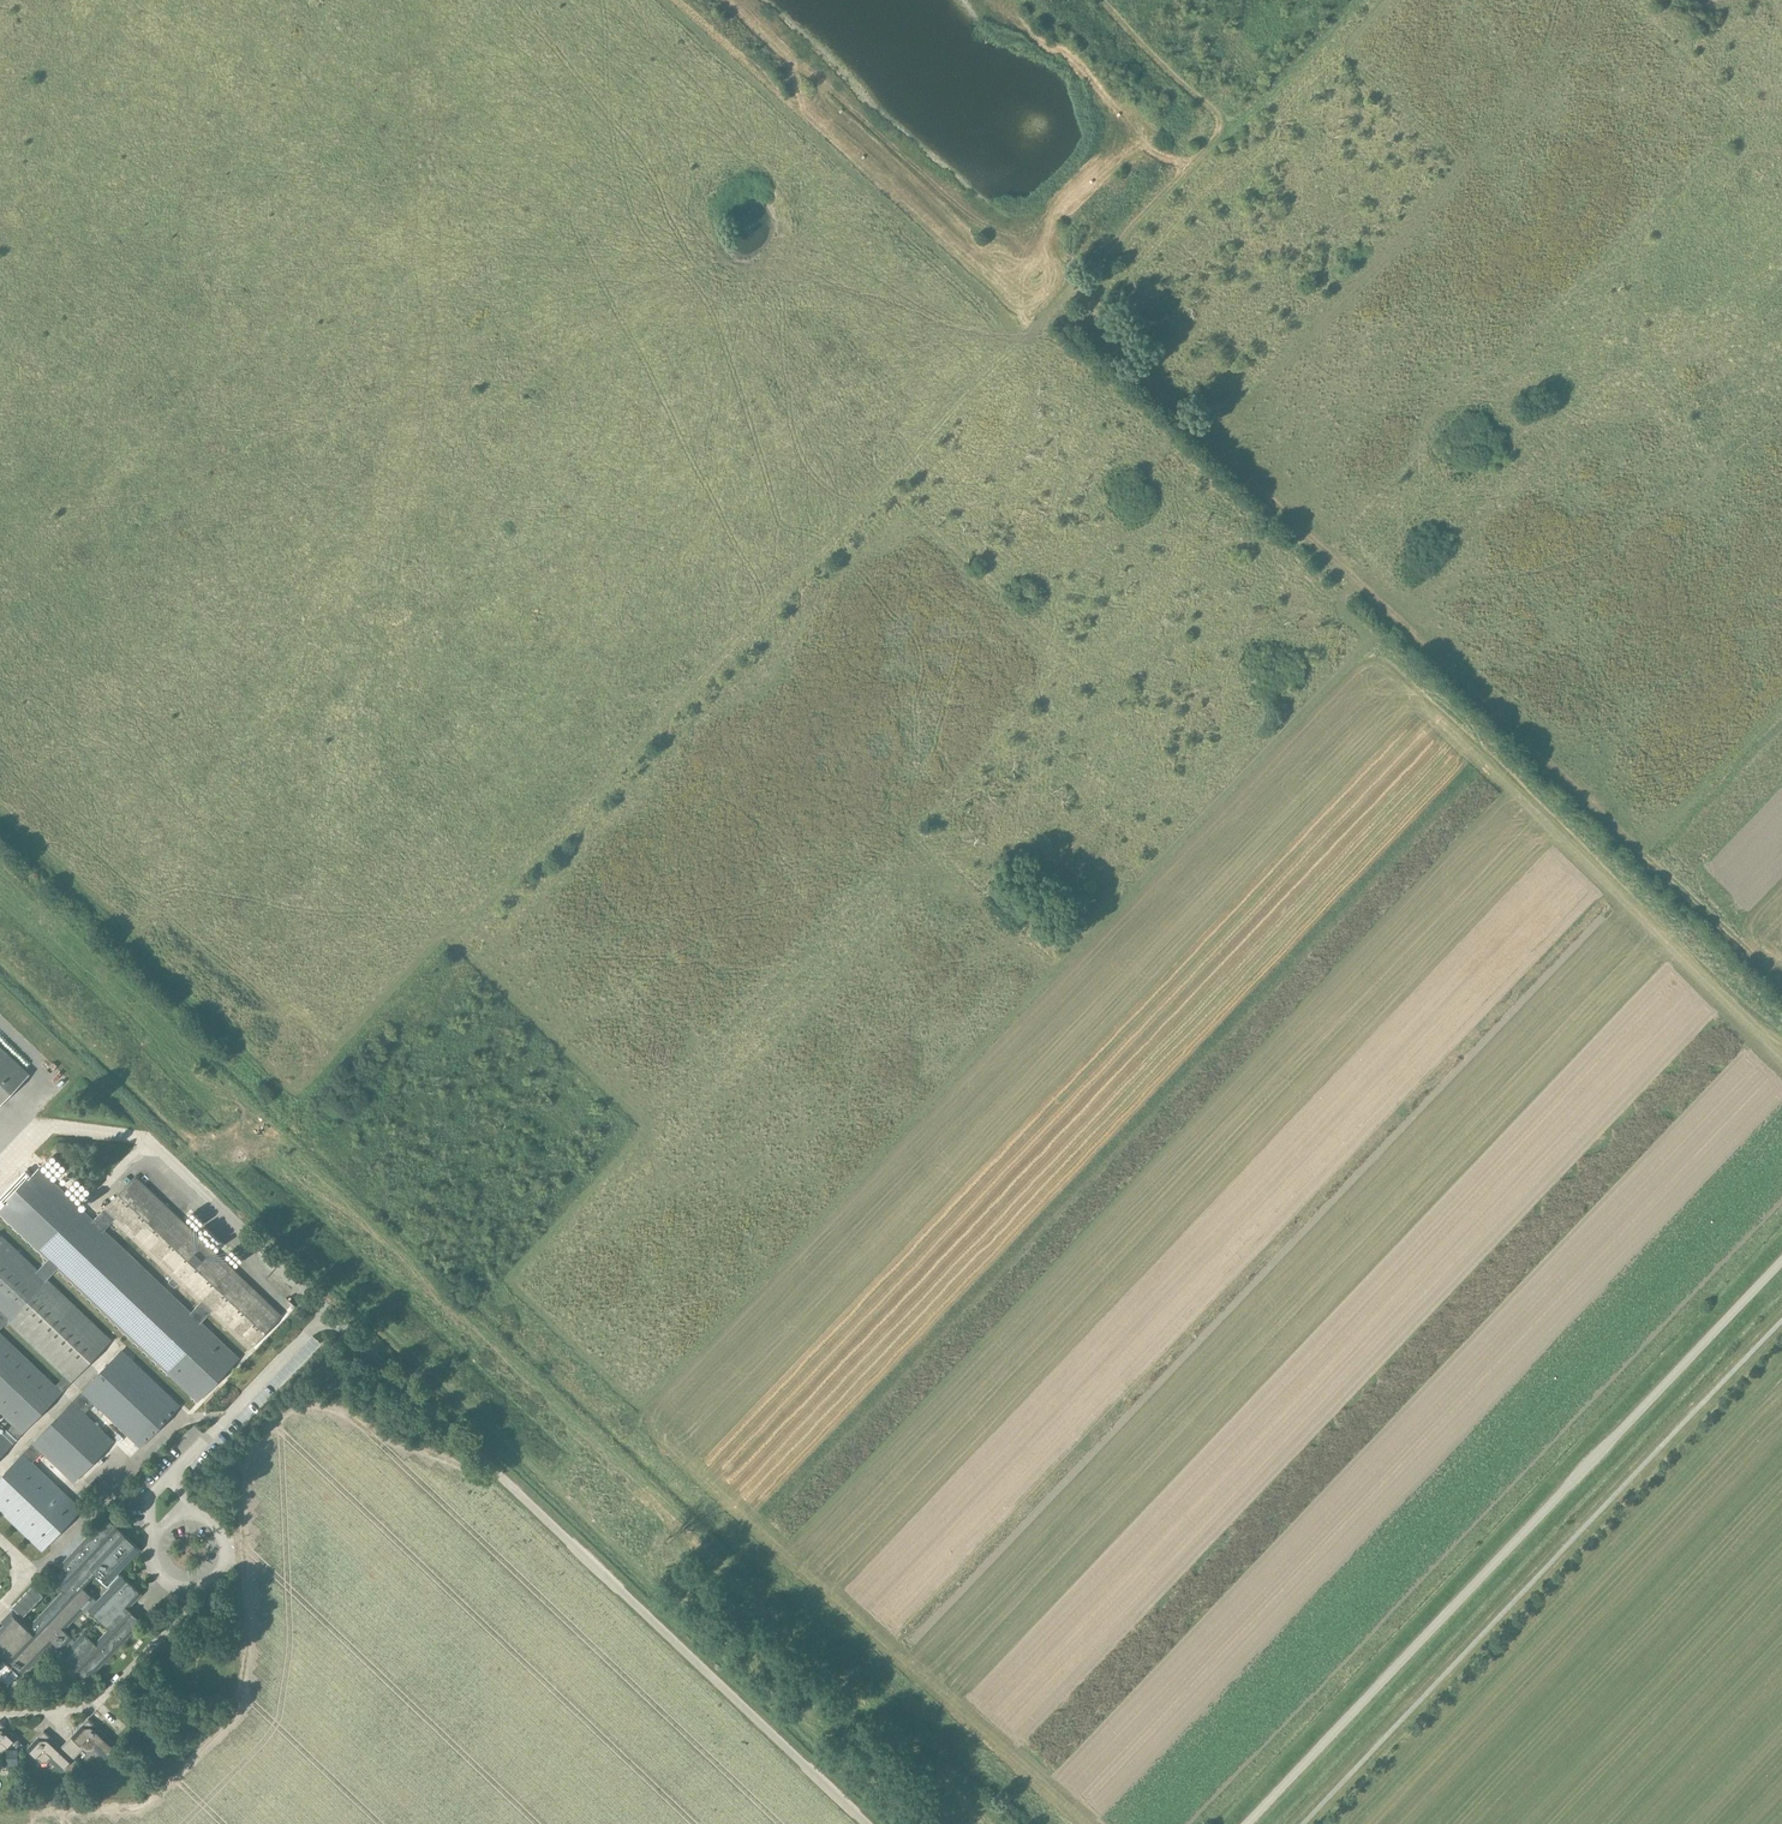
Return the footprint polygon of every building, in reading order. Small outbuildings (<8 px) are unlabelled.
[(29,1075),(0,1048),(0,1106),(29,1075)] [(62,1089),(55,1084),(49,1092),(55,1097),(62,1089)] [(198,1402),(239,1359),(201,1323),(210,1314),(250,1351),(282,1316),(136,1177),(103,1211),(168,1273),(159,1283),(39,1169),(34,1175),(28,1170),(0,1199),(0,1203),(4,1207),(0,1211),(0,1214),(49,1260),(38,1272),(0,1236),(0,1330),(8,1321),(72,1382),(89,1364),(87,1362),(109,1339),(47,1280),(58,1269),(198,1402)] [(42,1409),(45,1411),(62,1393),(0,1334),(0,1412),(13,1425),(4,1435),(0,1432),(0,1453),(42,1409)] [(0,1478),(0,1510),(15,1524),(13,1526),(16,1528),(17,1527),(32,1541),(31,1543),(33,1545),(34,1543),(42,1551),(82,1509),(74,1502),(75,1500),(73,1498),(72,1499),(57,1485),(58,1484),(56,1481),(54,1483),(39,1469),(41,1467),(39,1465),(37,1467),(33,1463),(43,1452),(74,1483),(114,1441),(82,1411),(92,1401),(141,1447),(180,1406),(124,1352),(102,1375),(100,1373),(82,1392),(85,1394),(75,1404),(73,1402),(55,1420),(57,1422),(4,1479),(1,1477),(0,1478)] [(128,1454),(136,1446),(128,1438),(123,1443),(118,1438),(123,1434),(114,1424),(107,1431),(128,1454)] [(126,1612),(142,1595),(119,1573),(141,1550),(109,1519),(101,1528),(98,1525),(60,1566),(62,1568),(57,1574),(60,1577),(54,1583),(63,1591),(28,1628),(13,1614),(0,1629),(0,1657),(3,1654),(23,1674),(53,1642),(62,1650),(67,1645),(70,1647),(64,1653),(91,1678),(137,1628),(132,1623),(134,1620),(126,1612)] [(23,1618),(44,1597),(33,1587),(13,1608),(23,1618)] [(19,1676),(4,1661),(0,1665),(0,1677),(9,1686),(19,1676)] [(89,1719),(66,1742),(79,1754),(84,1748),(87,1751),(92,1751),(95,1748),(106,1759),(118,1747),(89,1719)] [(3,1753),(17,1739),(0,1722),(0,1753),(3,1753)] [(44,1731),(27,1750),(42,1764),(48,1764),(50,1761),(62,1772),(74,1760),(79,1754),(66,1743),(61,1748),(44,1731)]
